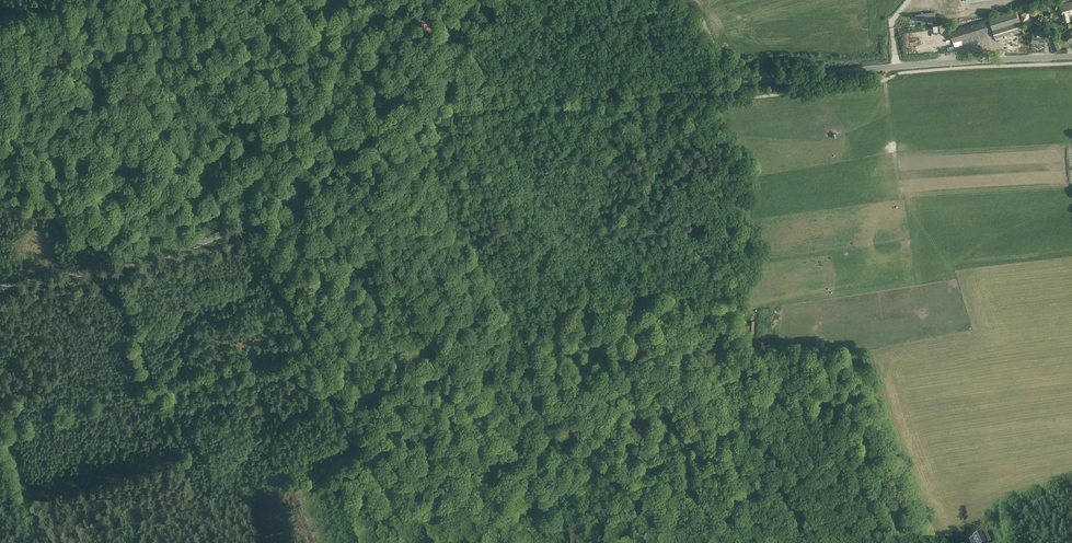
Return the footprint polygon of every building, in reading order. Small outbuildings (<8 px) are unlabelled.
[(1060,9),(1060,11),(1062,12),(1064,22),(1069,21),(1068,14),(1071,13),(1071,2),(1060,5),(1061,8),(1060,9)] [(1015,10),(988,18),(995,38),(1022,30),(1015,10)] [(985,38),(983,33),(988,32),(984,19),(949,30),(953,43),(961,40),(963,44),(985,38)] [(1033,34),(1032,34),(1033,43),(1045,43),(1045,38),(1044,33),(1041,33),(1041,31),(1033,32),(1033,34)] [(1057,38),(1050,40),(1054,51),(1061,49),(1057,38)] [(969,540),(970,542),(989,542),(991,542),(986,532),(981,534),(981,533),(974,537),(969,540)]
